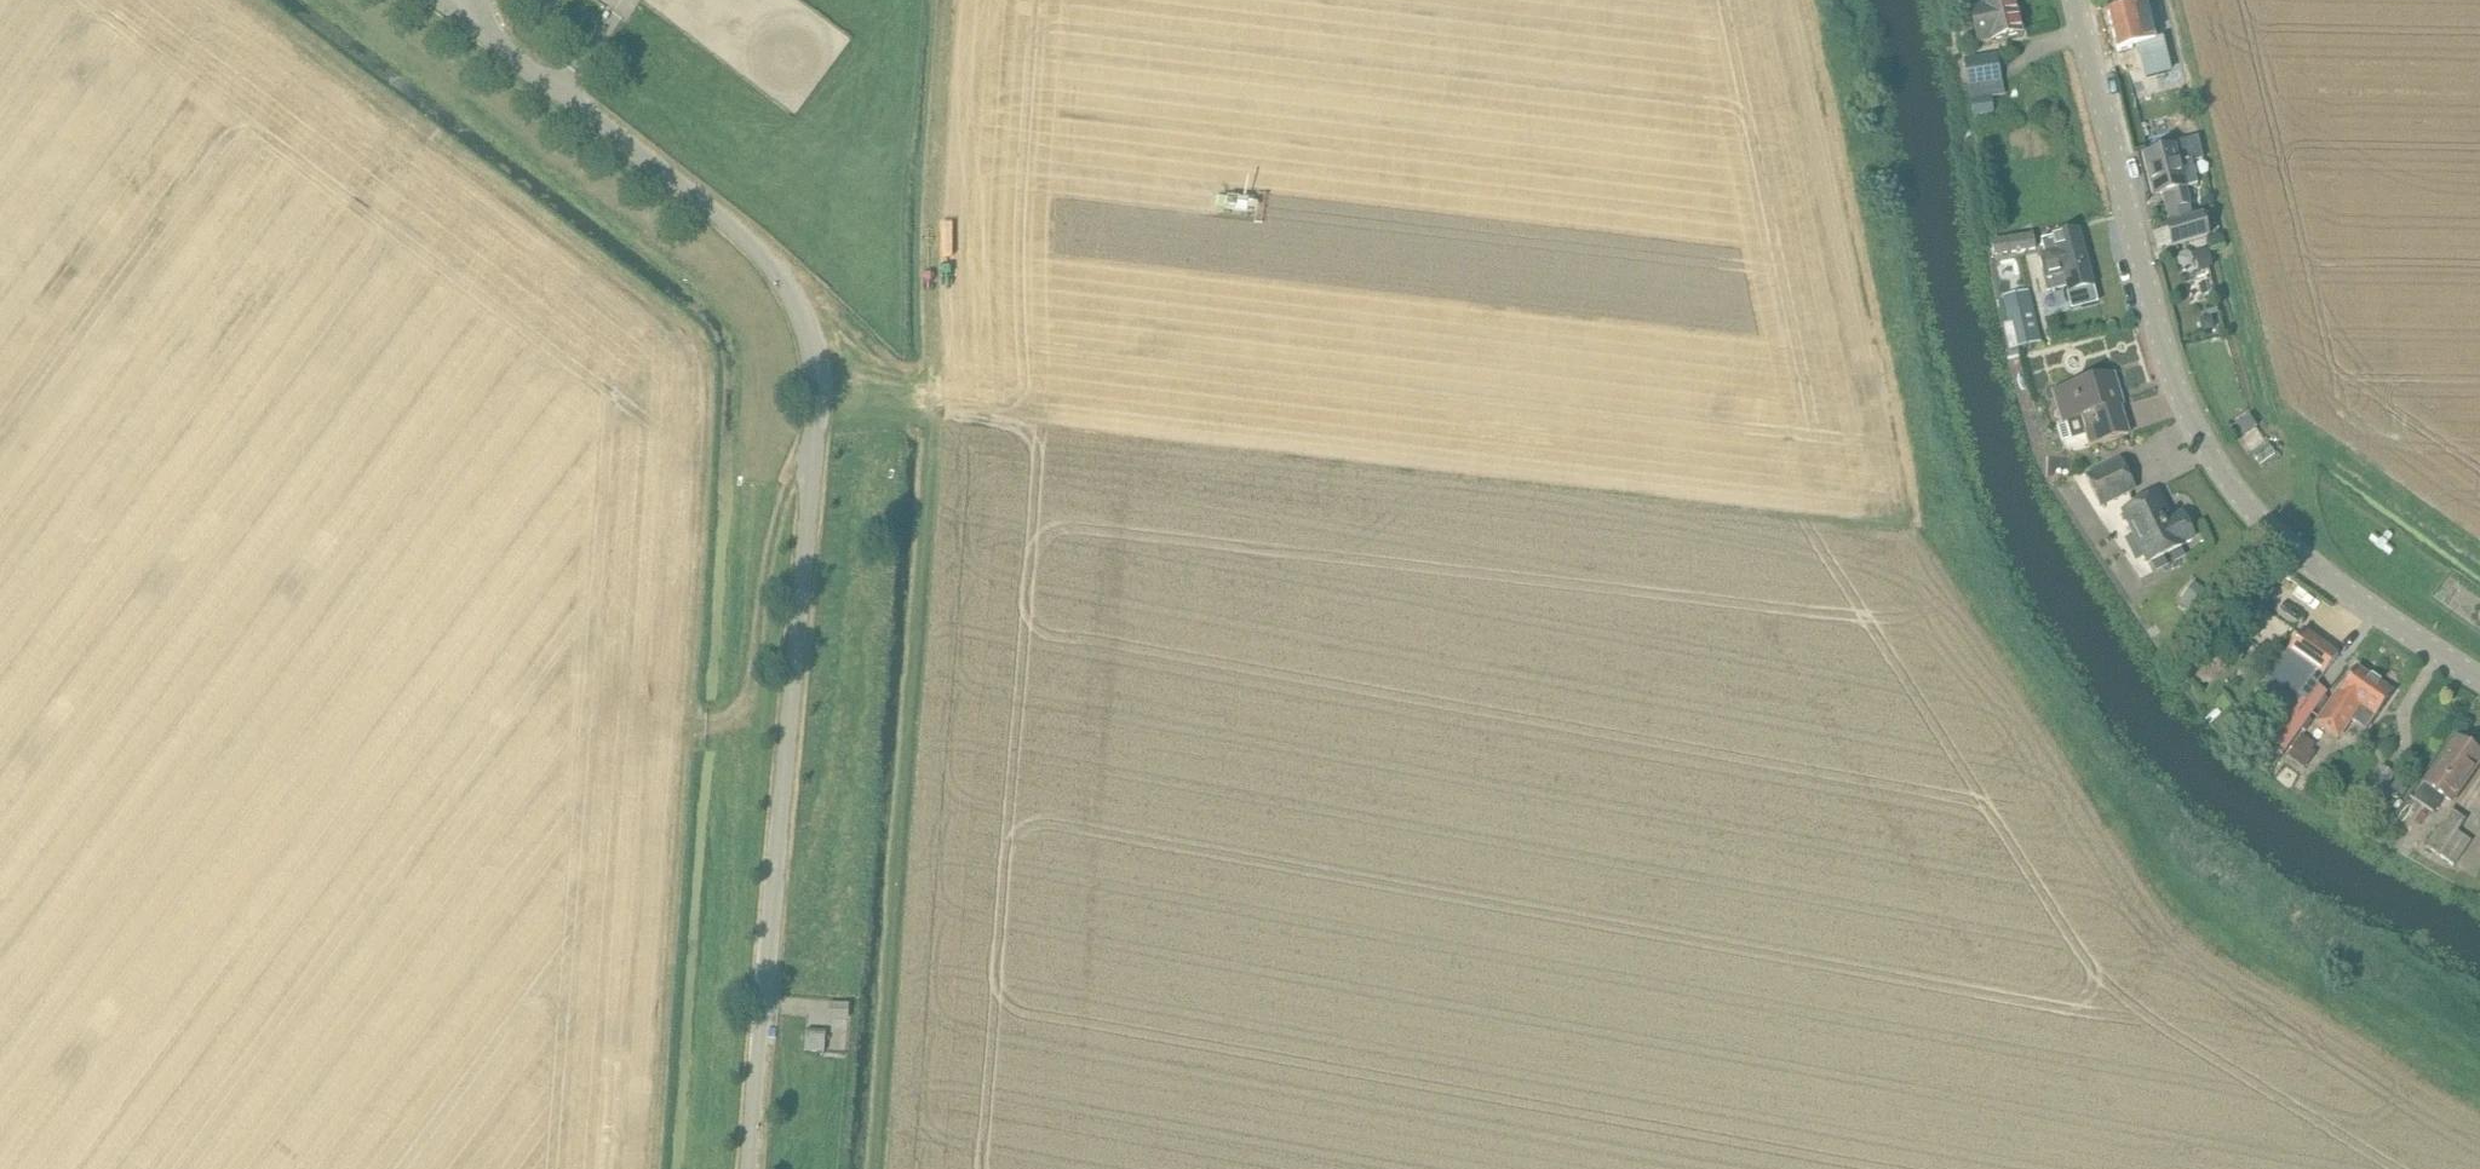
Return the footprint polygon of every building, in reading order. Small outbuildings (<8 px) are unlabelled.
[(1982,6),(1968,9),(1977,45),(1991,41),(1992,42),(2022,34),(2014,0),(1981,0),(1982,6)] [(2108,13),(2118,53),(2138,47),(2143,65),(2166,60),(2161,41),(2156,43),(2145,4),(2108,13)] [(1965,60),(1967,74),(1969,87),(2001,82),(1996,55),(1965,60)] [(2143,65),(2141,66),(2145,82),(2172,75),(2168,59),(2166,60),(2143,65)] [(1982,101),(1970,103),(1973,117),(1985,115),(1994,114),(1991,99),(1982,101)] [(2173,149),(2144,157),(2155,198),(2163,196),(2170,194),(2174,210),(2167,212),(2171,225),(2167,226),(2173,246),(2208,237),(2203,217),(2193,219),(2189,206),(2189,205),(2185,190),(2198,186),(2192,164),(2203,161),(2198,138),(2176,143),(2182,166),(2178,167),(2173,149)] [(2092,287),(2088,270),(2078,232),(2040,241),(2044,256),(2038,257),(2046,291),(2064,287),(2066,294),(2092,287)] [(2035,248),(2033,238),(2032,233),(1992,239),(1995,256),(2035,248)] [(2208,249),(2193,253),(2198,271),(2212,267),(2208,249)] [(2010,323),(2003,325),(2011,357),(2020,355),(2018,348),(2038,343),(2031,312),(2026,292),(2004,297),(2009,317),(2010,323)] [(2216,305),(2205,308),(2208,317),(2218,315),(2216,305)] [(2212,317),(2199,321),(2202,333),(2215,330),(2212,317)] [(2114,375),(2052,393),(2061,424),(2057,425),(2062,442),(2071,439),(2085,435),(2086,437),(2089,448),(2129,437),(2128,435),(2121,408),(2117,394),(2119,394),(2114,375)] [(2242,421),(2229,428),(2237,440),(2249,432),(2242,421)] [(2101,506),(2134,490),(2120,461),(2087,478),(2101,506)] [(2123,511),(2149,563),(2184,546),(2182,544),(2194,538),(2182,514),(2171,520),(2158,494),(2123,511)] [(2193,582),(2181,599),(2199,612),(2211,595),(2193,582)] [(2303,632),(2271,677),(2307,703),(2318,687),(2317,686),(2322,678),(2326,672),(2331,665),(2338,655),(2328,649),(2303,632)] [(2393,693),(2356,668),(2339,694),(2337,693),(2315,725),(2339,741),(2353,720),(2366,729),(2374,718),(2375,719),(2393,693)] [(2281,724),(2268,742),(2284,753),(2326,693),(2318,687),(2307,703),(2307,704),(2298,697),(2279,723),(2281,724)] [(2302,735),(2286,758),(2299,768),(2312,751),(2316,744),(2302,735)] [(2479,762),(2479,755),(2457,739),(2414,800),(2434,814),(2444,799),(2451,804),(2479,762)] [(2394,776),(2382,767),(2360,798),(2373,807),(2394,776)] [(2416,814),(2403,805),(2390,824),(2403,832),(2416,814)] [(2440,858),(2465,821),(2451,811),(2426,848),(2440,858)] [(829,1002),(828,1019),(849,1020),(850,1003),(829,1002)] [(805,1030),(804,1052),(825,1053),(826,1031),(805,1030)]
